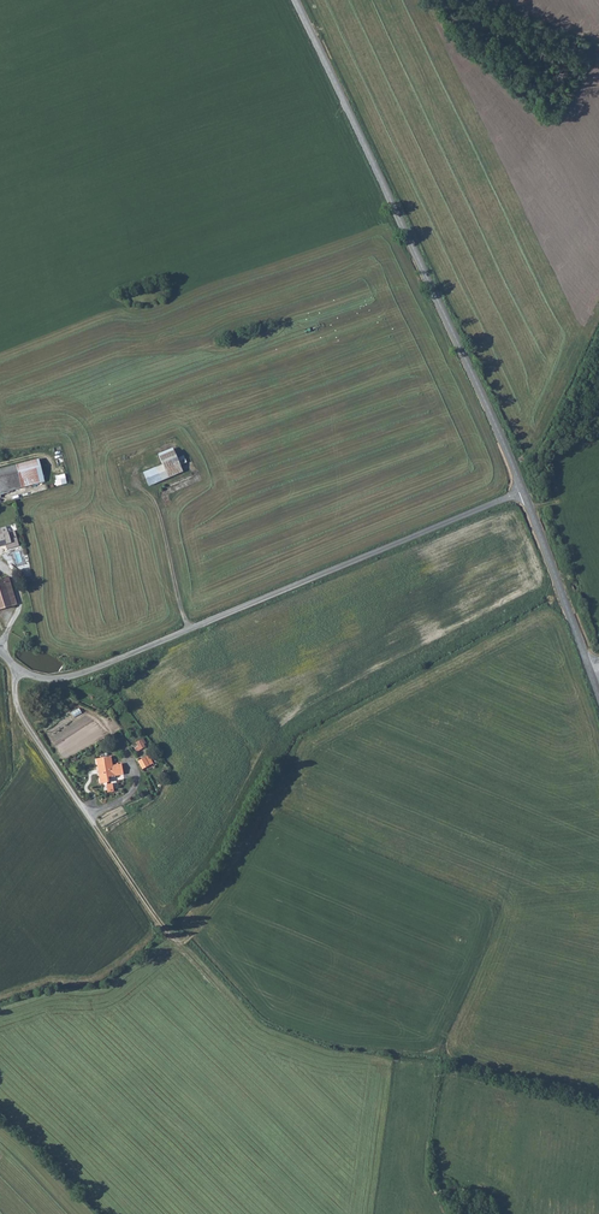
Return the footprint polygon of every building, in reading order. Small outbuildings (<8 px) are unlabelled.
[(179,465),(176,458),(173,451),(158,456),(161,464),(155,467),(160,479),(181,471),(179,465)] [(183,455),(176,458),(179,465),(186,462),(183,455)] [(4,490),(44,479),(38,458),(36,459),(39,469),(19,474),(0,479),(0,480),(4,490)] [(36,459),(16,464),(19,474),(39,469),(36,459)] [(0,468),(0,479),(19,474),(16,464),(0,468)] [(160,479),(155,467),(142,472),(147,484),(160,479)] [(8,531),(0,534),(0,550),(12,547),(8,531)] [(8,576),(3,578),(11,605),(16,603),(8,576)] [(3,578),(0,579),(0,608),(11,605),(3,578)] [(137,751),(147,745),(143,738),(136,742),(138,745),(135,747),(137,751)] [(109,781),(108,775),(124,772),(122,762),(113,763),(112,756),(97,757),(101,782),(109,781)] [(148,775),(146,766),(139,768),(140,777),(148,775)]
